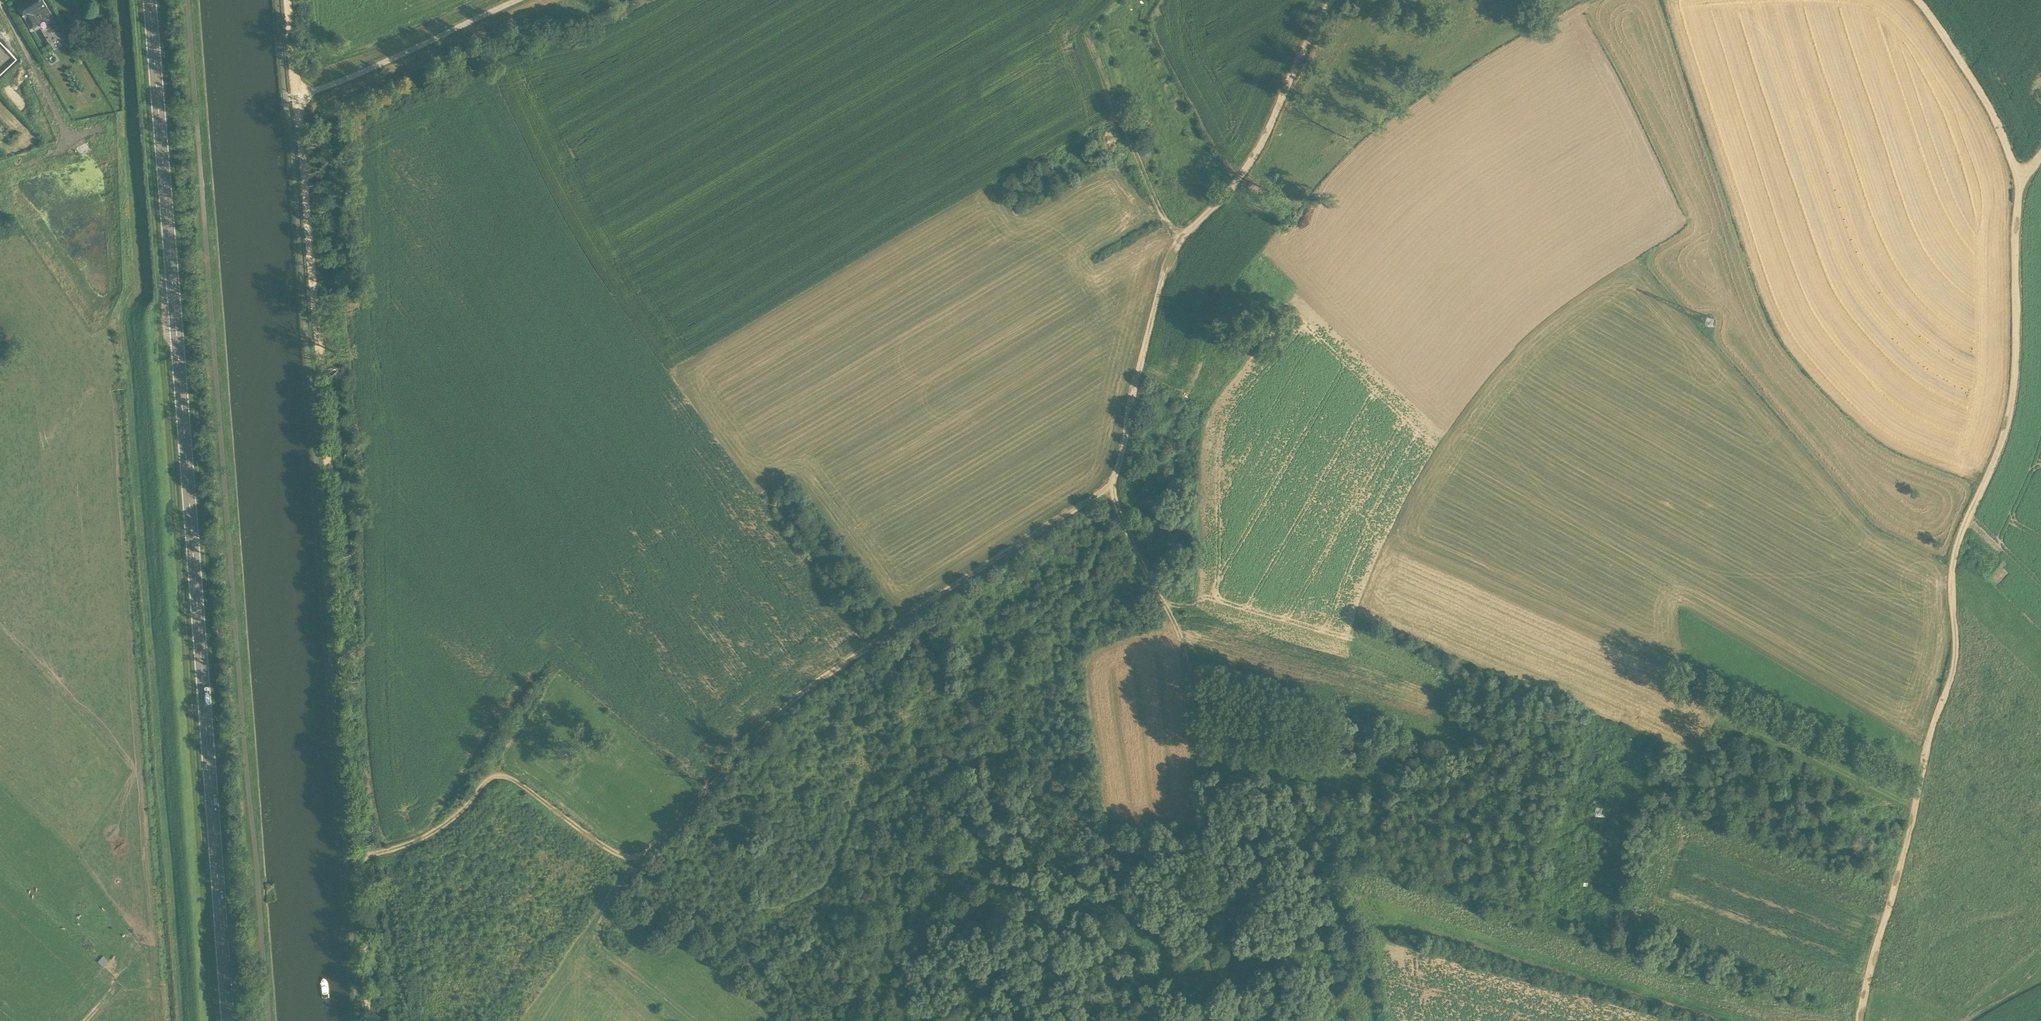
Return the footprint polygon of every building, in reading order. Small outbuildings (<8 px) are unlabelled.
[(56,23),(43,0),(22,0),(16,4),(30,29),(45,20),(48,27),(56,23)] [(76,13),(68,18),(81,38),(88,33),(76,13)] [(273,898),(274,899),(275,898),(274,882),(272,882),(272,883),(269,882),(267,883),(266,885),(267,897),(268,898),(269,899),(273,898)]
